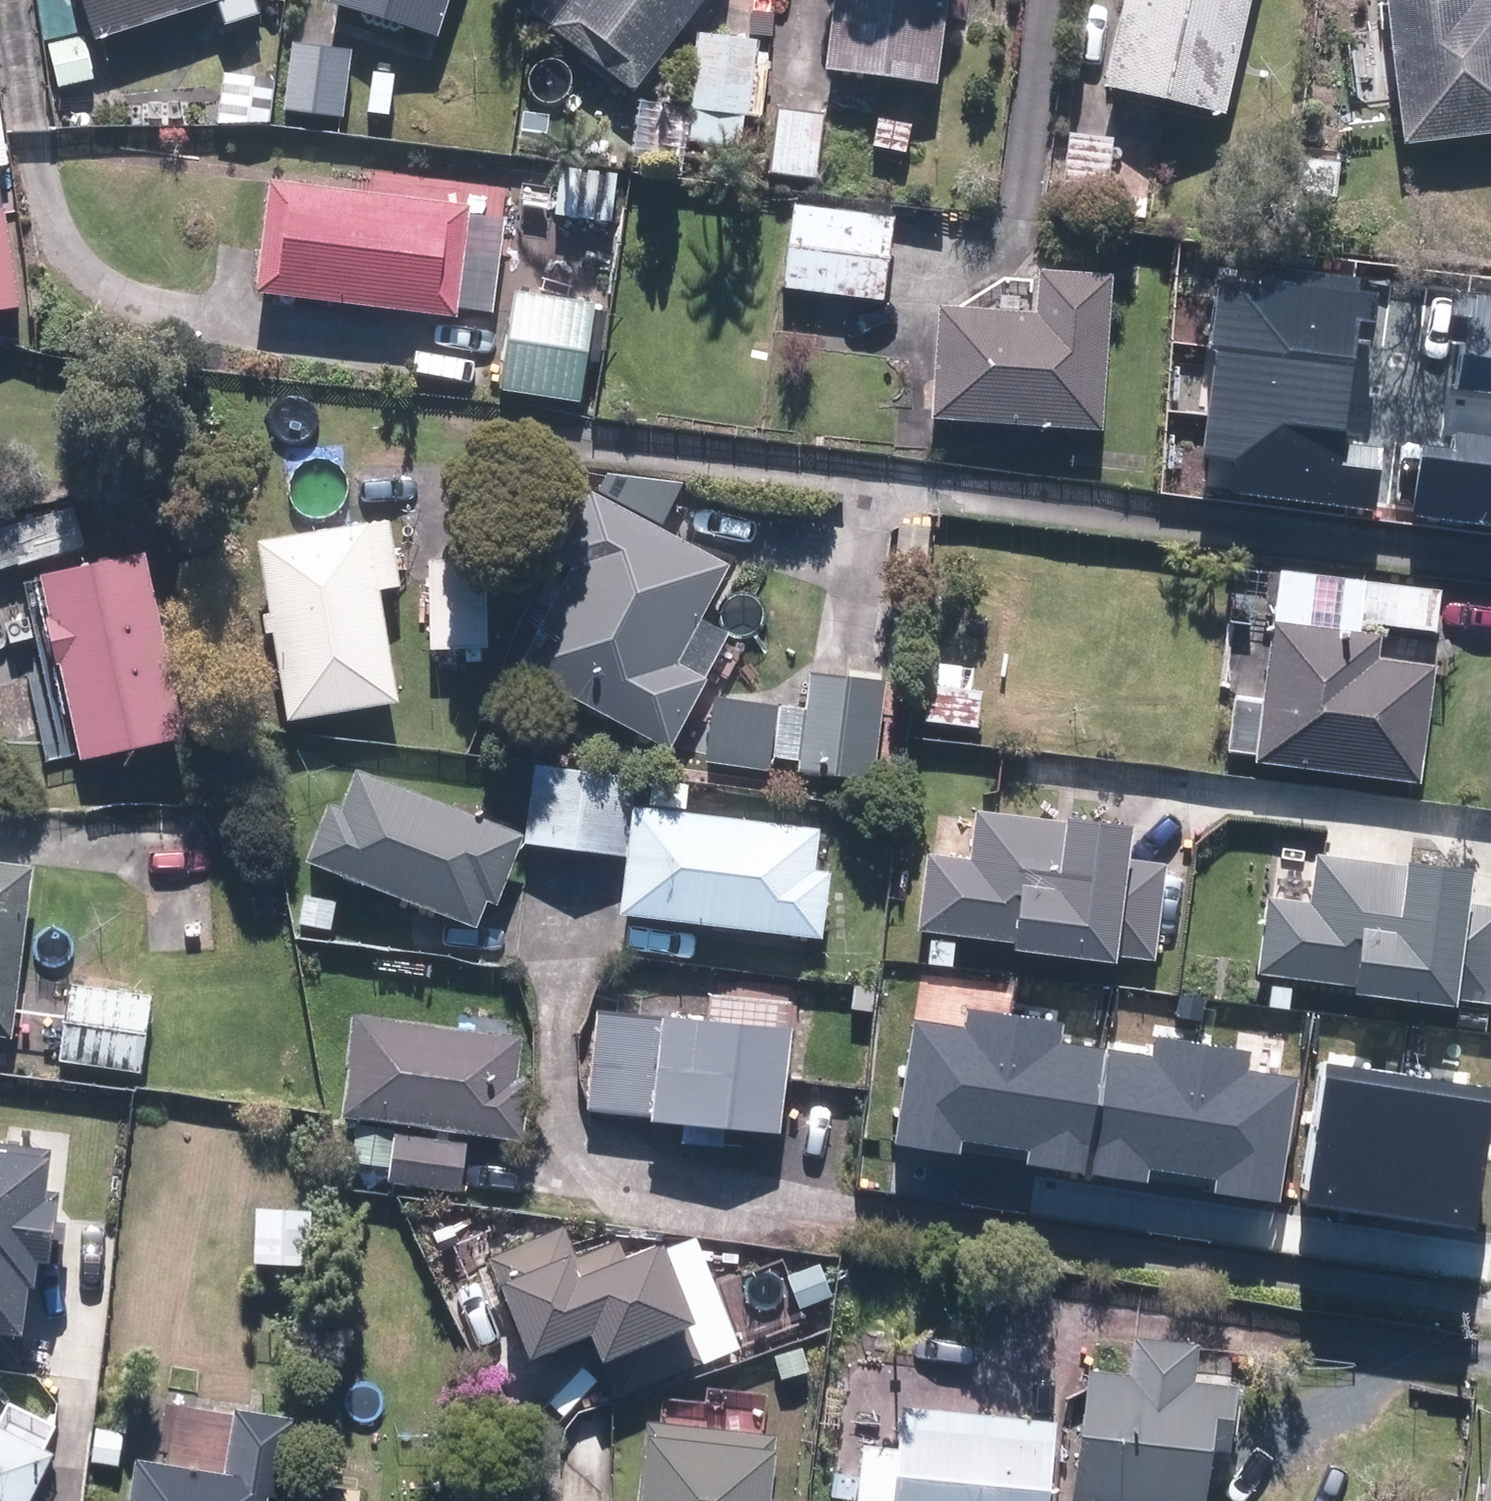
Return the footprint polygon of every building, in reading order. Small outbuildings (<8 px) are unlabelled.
[(50,81),(97,71),(93,52),(251,0),(34,0),(50,81)] [(321,17),(433,51),(449,0),(326,0),(321,17)] [(552,26),(633,89),(703,0),(572,0),(552,26)] [(820,88),(934,97),(942,0),(827,0),(820,88)] [(1087,110),(1221,131),(1241,0),(1104,0),(1087,110)] [(1390,163),(1490,151),(1490,0),(1370,0),(1390,163)] [(683,110),(624,106),(620,168),(684,172),(685,151),(737,155),(739,125),(757,126),(762,57),(752,56),(754,37),(688,33),(683,110)] [(351,48),(287,42),(280,113),(344,119),(351,48)] [(816,115),(774,112),(769,183),(811,186),(816,115)] [(613,181),(551,177),(548,231),(611,234),(613,181)] [(468,204),(271,181),(258,293),(455,316),(468,204)] [(893,213),(776,207),(771,305),(888,311),(893,213)] [(0,222),(0,323),(10,322),(1,222),(0,222)] [(1213,353),(1356,369),(1361,320),(1375,322),(1378,294),(1358,292),(1360,278),(1263,268),(1261,286),(1220,282),(1213,353)] [(1023,324),(920,321),(918,431),(1094,435),(1098,279),(1024,277),(1023,324)] [(1490,391),(1490,296),(1454,292),(1449,341),(1458,343),(1453,386),(1490,391)] [(591,312),(496,300),(484,400),(579,411),(591,312)] [(1356,369),(1213,353),(1206,421),(1348,436),(1356,369)] [(1348,436),(1206,421),(1203,459),(1208,459),(1204,489),(1377,509),(1383,450),(1346,446),(1348,436)] [(1450,429),(1448,447),(1421,444),(1412,514),(1490,525),(1490,435),(1450,429)] [(719,574),(576,498),(546,556),(561,564),(502,676),(660,759),(721,644),(729,648),(768,573),(730,553),(719,574)] [(409,515),(250,544),(283,727),(396,707),(376,595),(421,586),(409,515)] [(134,561),(27,586),(70,770),(177,745),(134,561)] [(483,564),(428,563),(426,651),(481,652),(483,564)] [(1433,593),(1272,580),(1267,635),(1222,632),(1211,761),(1246,764),(1244,781),(1415,795),(1426,675),(1376,670),(1378,644),(1429,648),(1433,593)] [(982,669),(919,660),(910,733),(973,741),(982,669)] [(801,708),(766,707),(764,768),(792,769),(791,789),(879,793),(884,685),(849,683),(802,681),(801,708)] [(624,855),(634,776),(534,763),(524,842),(624,855)] [(336,808),(318,801),(294,865),(471,932),(481,904),(491,908),(519,835),(350,770),(336,808)] [(825,830),(631,808),(618,919),(812,942),(825,830)] [(1119,829),(962,819),(959,869),(919,866),(913,951),(995,956),(994,970),(1105,977),(1106,969),(1152,972),(1159,869),(1132,867),(1117,866),(1119,829)] [(1259,904),(1253,986),(1337,992),(1335,1017),(1436,1025),(1437,1012),(1489,1016),(1490,990),(1490,912),(1450,909),(1453,870),(1306,859),(1302,907),(1259,904)] [(3,1042),(19,871),(0,869),(0,1042),(3,1042)] [(146,993),(62,985),(54,1069),(139,1077),(146,993)] [(995,1145),(1016,1014),(969,1007),(965,1026),(916,1019),(896,1144),(959,1154),(962,1140),(995,1145)] [(1064,1022),(1016,1014),(995,1145),(1030,1151),(1028,1163),(1084,1173),(1104,1052),(1060,1045),(1064,1022)] [(778,1029),(587,1016),(580,1119),(639,1123),(638,1138),(771,1147),(778,1029)] [(511,1045),(340,1026),(334,1127),(350,1128),(347,1178),(367,1179),(367,1187),(457,1192),(460,1148),(519,1151),(523,1087),(509,1087),(511,1045)] [(1180,1175),(1200,1044),(1157,1037),(1154,1057),(1111,1050),(1092,1174),(1150,1183),(1152,1171),(1180,1175)] [(1252,1053),(1200,1044),(1180,1175),(1217,1181),(1215,1193),(1279,1202),(1298,1080),(1249,1073),(1252,1053)] [(1403,1074),(1321,1062),(1299,1203),(1382,1215),(1403,1074)] [(1403,1074),(1382,1215),(1476,1229),(1490,1127),(1490,1087),(1403,1074)] [(0,1150),(0,1348),(9,1349),(11,1323),(21,1324),(24,1284),(58,1287),(63,1224),(34,1221),(40,1153),(0,1150)] [(559,1229),(481,1259),(495,1295),(480,1301),(509,1377),(571,1353),(581,1380),(684,1341),(651,1253),(619,1265),(609,1240),(569,1255),(559,1229)] [(1070,1380),(1065,1500),(1192,1500),(1194,1458),(1227,1459),(1229,1395),(1186,1393),(1188,1348),(1119,1345),(1118,1382),(1070,1380)] [(52,1433),(0,1410),(0,1500),(21,1500),(52,1433)] [(233,1411),(224,1474),(139,1462),(133,1500),(266,1500),(267,1494),(277,1495),(289,1419),(233,1411)] [(831,1462),(830,1496),(850,1497),(850,1500),(1041,1500),(1044,1423),(893,1417),(891,1454),(854,1452),(854,1462),(831,1462)] [(627,1448),(625,1500),(761,1500),(762,1473),(775,1474),(777,1433),(646,1427),(645,1449),(627,1448)]
